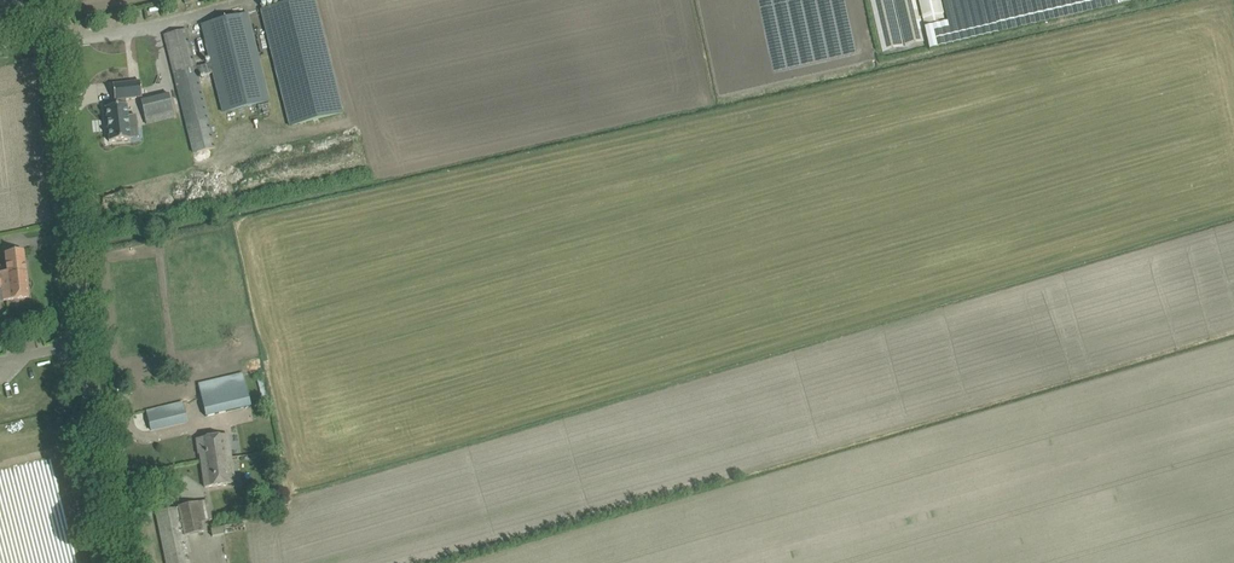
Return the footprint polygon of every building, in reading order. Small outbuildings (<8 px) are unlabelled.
[(300,170),(303,181),(371,164),(369,159),(355,162),(315,0),(306,0),(261,11),(300,170)] [(882,51),(903,47),(892,0),(870,0),(882,51)] [(905,45),(927,40),(917,0),(895,0),(905,45)] [(928,40),(931,50),(954,44),(949,23),(947,23),(941,0),(919,0),(928,40)] [(949,23),(954,44),(1018,29),(1093,11),(1139,1),(1139,0),(943,0),(949,23)] [(248,15),(201,26),(210,64),(195,68),(186,30),(164,35),(194,154),(215,148),(198,77),(204,75),(234,197),(303,181),(300,170),(296,171),(266,53),(258,55),(248,15)] [(120,84),(157,75),(149,43),(131,47),(132,51),(89,61),(94,83),(109,80),(111,90),(104,92),(104,99),(123,98),(122,93),(120,84)] [(146,125),(174,118),(168,95),(141,101),(146,125)] [(128,117),(126,106),(105,108),(109,141),(130,139),(129,128),(137,127),(135,117),(128,117)] [(24,251),(5,253),(7,271),(0,272),(0,290),(2,290),(3,300),(29,297),(24,251)] [(243,375),(198,385),(206,417),(250,406),(243,375)] [(183,403),(147,411),(151,430),(188,421),(183,403)] [(231,458),(228,435),(196,439),(199,455),(200,454),(201,462),(231,458)] [(205,488),(217,486),(235,483),(231,458),(201,462),(205,488)] [(184,536),(204,532),(202,522),(212,520),(208,500),(178,507),(178,508),(156,512),(166,562),(190,562),(184,536)] [(212,537),(224,534),(223,527),(211,529),(212,537)]
